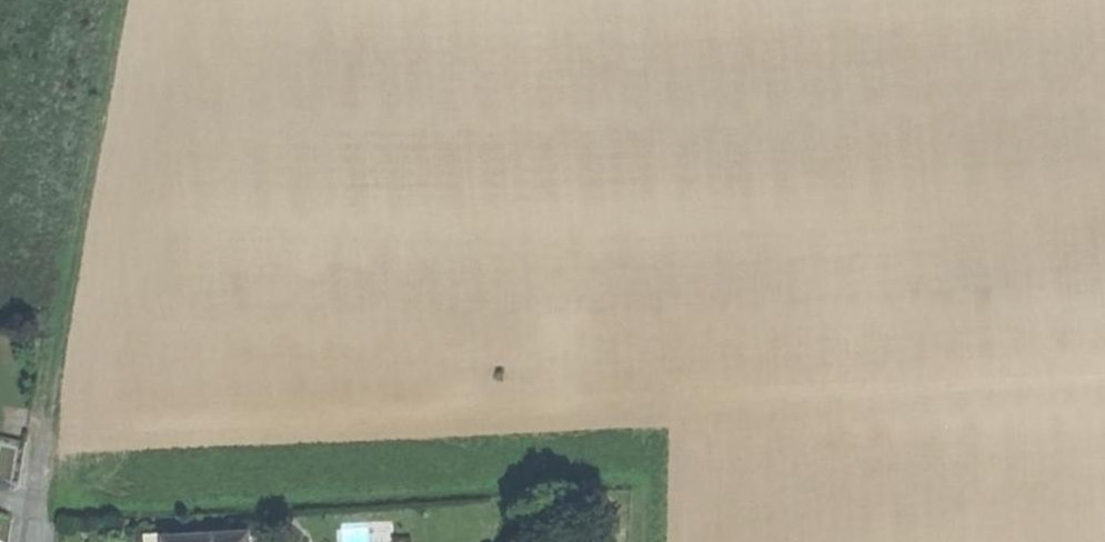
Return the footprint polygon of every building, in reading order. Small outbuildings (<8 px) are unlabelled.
[(171,534),(145,536),(146,541),(172,541),(171,534)]
